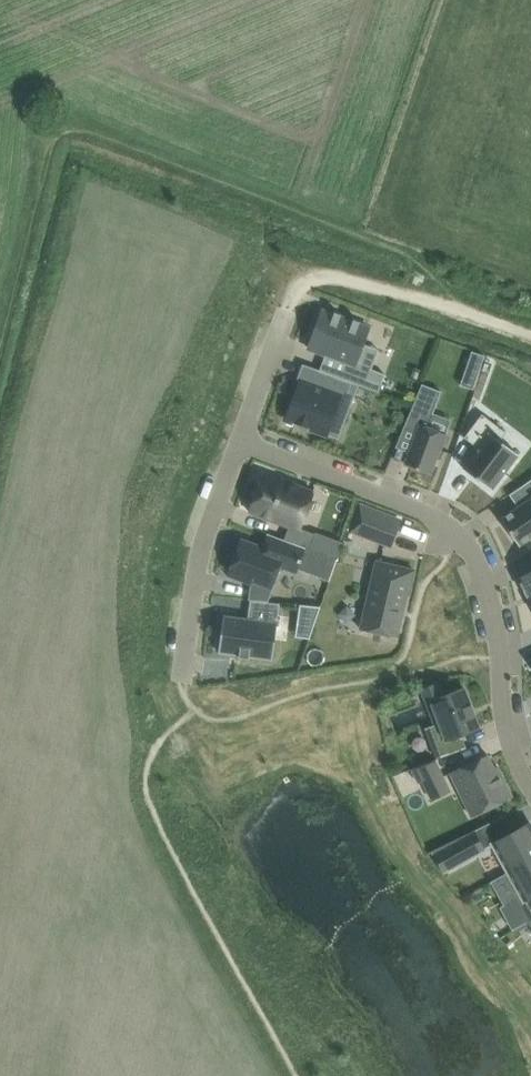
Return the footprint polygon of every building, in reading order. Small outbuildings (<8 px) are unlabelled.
[(323,309),(309,347),(348,362),(342,377),(365,386),(379,392),(386,373),(372,368),(356,362),(369,327),(359,323),(360,321),(359,321),(359,323),(354,321),(355,319),(354,319),(353,321),(341,316),(341,314),(340,316),(335,314),(336,312),(335,312),(334,314),(323,309)] [(472,350),(467,367),(479,372),(485,355),(472,350)] [(358,384),(314,368),(309,383),(303,380),(288,418),(326,432),(338,402),(350,407),(358,384)] [(422,383),(404,427),(417,432),(405,463),(431,473),(440,448),(442,448),(447,434),(428,426),(442,391),(422,383)] [(478,447),(463,466),(492,489),(519,454),(501,440),(507,432),(483,413),(465,437),(478,447)] [(263,476),(250,511),(289,526),(285,539),(306,547),(310,548),(316,533),(301,527),(314,491),(283,479),(281,483),(263,476)] [(501,518),(520,545),(530,537),(530,498),(501,518)] [(400,518),(360,503),(350,529),(390,544),(400,518)] [(241,538),(228,574),(252,584),(253,581),(272,588),(281,566),(297,572),(299,568),(306,547),(285,539),(268,532),(263,546),(241,538)] [(306,547),(299,568),(330,579),(338,559),(328,555),(310,548),(306,547)] [(416,571),(377,561),(361,628),(397,637),(407,594),(410,595),(416,571)] [(518,577),(530,601),(530,600),(530,571),(518,577)] [(280,602),(251,600),(248,617),(224,614),(224,617),(219,616),(215,648),(219,649),(219,652),(273,659),(280,602)] [(300,604),(299,616),(316,617),(320,606),(300,604)] [(438,682),(428,686),(433,698),(442,695),(438,682)] [(438,758),(461,749),(456,737),(480,728),(464,686),(442,695),(433,698),(431,699),(440,723),(427,727),(438,758)] [(476,814),(513,796),(498,764),(494,766),(488,753),(451,772),(461,792),(465,790),(476,814)] [(435,759),(412,768),(419,781),(423,780),(426,786),(444,777),(435,759)] [(509,872),(530,859),(530,822),(530,821),(493,842),(509,872)] [(475,829),(444,844),(455,864),(485,848),(475,829)] [(509,872),(508,871),(491,881),(491,883),(493,882),(506,905),(516,899),(526,918),(528,921),(530,919),(530,860),(509,872)] [(526,918),(517,923),(519,926),(528,921),(526,918)] [(528,921),(519,926),(521,930),(530,924),(528,921)]
